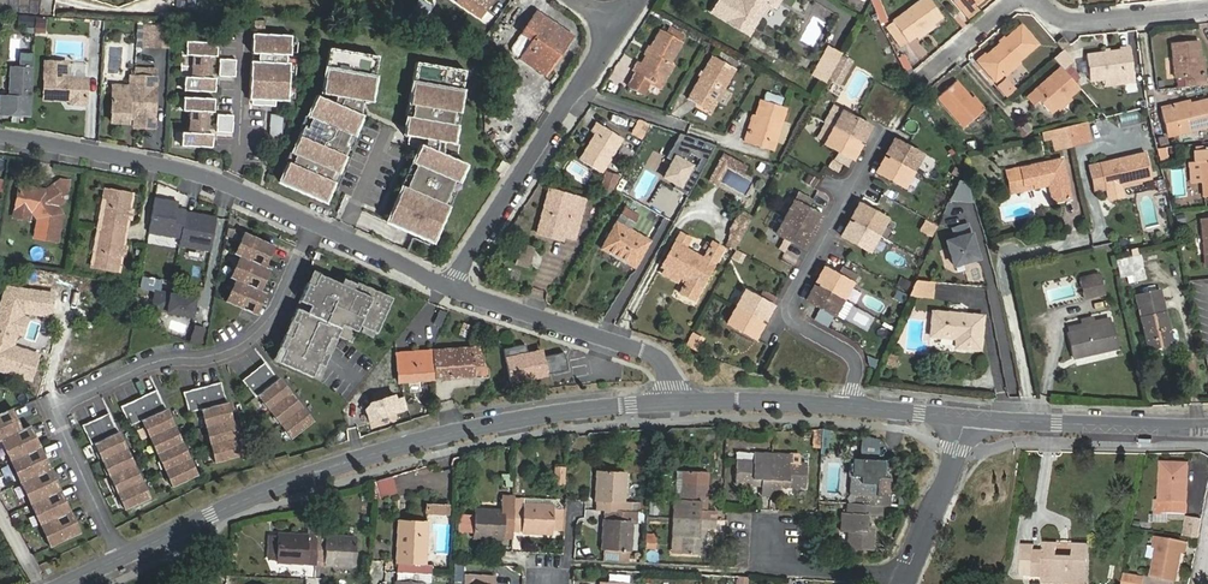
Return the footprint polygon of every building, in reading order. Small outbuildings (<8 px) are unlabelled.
[(174,8),(195,9),(196,0),(174,0),(174,8)] [(471,0),(458,0),(457,1),(481,18),(486,10),(471,0)] [(486,10),(493,0),(471,0),(486,10)] [(711,12),(749,34),(768,3),(769,0),(718,0),(711,12)] [(942,17),(929,0),(920,0),(892,21),(893,23),(906,41),(907,42),(942,17)] [(973,0),(954,0),(962,10),(973,0)] [(14,23),(32,23),(32,11),(14,10),(14,23)] [(521,58),(545,74),(569,40),(544,23),(547,19),(536,12),(522,33),(533,41),(521,58)] [(43,17),(36,17),(35,33),(43,33),(43,17)] [(151,23),(142,23),(142,42),(151,42),(151,23)] [(167,23),(151,23),(151,42),(167,42),(167,23)] [(900,45),(906,41),(893,23),(886,27),(900,45)] [(976,62),(994,83),(1038,44),(1022,24),(976,62)] [(666,34),(679,42),(683,35),(670,27),(666,34)] [(249,58),(247,96),(250,96),(273,98),(285,98),(287,60),(283,60),(283,51),(288,52),(289,32),(250,30),(249,50),(258,51),(258,58),(249,58)] [(669,64),(681,43),(679,42),(666,34),(660,30),(641,61),(640,60),(634,69),(635,70),(626,86),(640,95),(651,77),(662,83),(672,66),(669,64)] [(522,33),(512,48),(514,53),(521,58),(533,41),(522,33)] [(1062,37),(1056,42),(1062,49),(1068,44),(1062,37)] [(215,39),(184,38),(183,52),(179,52),(178,73),(182,74),(182,88),(213,89),(213,75),(207,75),(208,53),(214,53),(215,39)] [(919,38),(909,42),(917,60),(926,57),(919,38)] [(1201,76),(1200,57),(1198,40),(1171,43),(1174,78),(1184,77),(1185,86),(1205,85),(1204,76),(1201,76)] [(330,93),(329,100),(314,93),(305,114),(309,116),(304,126),(301,125),(288,153),(292,154),(288,162),(285,160),(276,180),(323,200),(347,145),(343,144),(348,133),(351,134),(361,113),(358,112),(360,98),(369,100),(376,52),(328,44),(320,92),(330,93)] [(813,74),(826,81),(841,55),(827,47),(813,74)] [(1134,82),(1129,48),(1086,55),(1089,81),(1103,80),(1104,85),(1134,82)] [(1063,50),(1053,58),(1060,67),(1063,69),(1073,61),(1063,50)] [(904,69),(911,66),(905,52),(898,56),(904,69)] [(234,73),(235,56),(218,55),(217,72),(234,73)] [(713,106),(735,68),(712,55),(688,99),(697,104),(700,99),(713,106)] [(843,57),(839,65),(845,68),(849,60),(843,57)] [(384,221),(430,241),(446,205),(443,203),(453,180),(456,182),(465,162),(449,156),(450,152),(456,153),(458,141),(452,140),(455,123),(451,122),(453,110),(457,110),(464,67),(415,59),(408,102),(412,103),(410,115),(406,114),(402,133),(410,134),(425,137),(423,145),(418,143),(417,146),(410,162),(414,163),(404,186),(400,185),(384,221)] [(64,63),(43,63),(43,101),(69,101),(72,105),(82,105),(85,102),(86,79),(64,79),(64,63)] [(31,68),(10,67),(9,96),(0,96),(0,111),(0,113),(30,114),(31,68)] [(1050,113),(1079,88),(1063,69),(1060,67),(1025,97),(1032,104),(1037,100),(1050,113)] [(127,94),(111,94),(110,123),(127,123),(127,116),(133,116),(133,127),(144,128),(144,109),(148,106),(153,106),(154,77),(139,77),(139,69),(133,69),(132,89),(127,94)] [(937,97),(963,127),(981,111),(955,81),(937,97)] [(765,93),(763,100),(779,105),(782,98),(765,93)] [(212,96),(181,95),(181,108),(189,109),(189,130),(180,130),(180,143),(211,144),(211,131),(205,131),(206,109),(212,109),(212,96)] [(1167,137),(1207,127),(1207,107),(1206,99),(1160,110),(1167,137)] [(760,100),(749,134),(747,133),(744,141),(773,150),(786,108),(779,105),(763,100),(760,100)] [(144,109),(144,128),(153,128),(153,106),(148,106),(144,109)] [(216,111),(215,128),(232,129),(233,112),(216,111)] [(862,140),(870,126),(842,111),(833,128),(857,140),(858,138),(862,140)] [(282,135),(284,113),(270,112),(268,134),(282,135)] [(644,136),(647,121),(638,119),(635,134),(644,136)] [(1027,119),(1016,127),(1023,137),(1034,129),(1027,119)] [(1089,141),(1085,122),(1043,132),(1044,139),(1051,138),(1054,149),(1089,141)] [(593,134),(577,159),(599,173),(621,140),(596,123),(591,132),(593,134)] [(833,128),(824,144),(852,159),(859,145),(855,143),(857,140),(833,128)] [(425,137),(410,134),(408,142),(417,146),(418,143),(423,145),(425,137)] [(921,154),(893,139),(886,153),(890,155),(888,158),(912,171),(921,154)] [(1158,148),(1161,161),(1170,159),(1167,146),(1158,148)] [(1199,163),(1203,197),(1207,196),(1207,149),(1193,151),(1194,163),(1199,163)] [(1094,192),(1150,179),(1145,153),(1088,166),(1094,192)] [(741,174),(745,167),(723,154),(708,180),(716,184),(727,166),(741,174)] [(665,160),(654,155),(651,160),(662,166),(665,160)] [(883,158),(876,172),(903,187),(912,171),(888,158),(887,160),(883,158)] [(1061,159),(1020,168),(1024,185),(1033,183),(1034,188),(1048,185),(1052,202),(1069,198),(1061,159)] [(1009,188),(1024,185),(1020,168),(1006,171),(1009,188)] [(609,177),(605,184),(613,189),(617,181),(609,177)] [(1156,179),(1159,191),(1168,189),(1165,177),(1156,179)] [(59,178),(52,183),(60,193),(66,189),(68,179),(59,178)] [(956,179),(953,199),(970,201),(973,181),(956,179)] [(15,207),(31,210),(36,217),(33,236),(56,240),(61,211),(55,203),(63,198),(60,193),(52,183),(42,190),(36,189),(34,186),(19,184),(15,207)] [(549,189),(537,233),(549,237),(550,232),(573,239),(584,199),(549,189)] [(179,201),(156,197),(150,234),(180,239),(178,248),(211,253),(218,215),(178,209),(179,201)] [(123,224),(125,223),(128,202),(102,198),(100,207),(102,210),(100,221),(97,223),(94,241),(96,244),(94,255),(91,257),(90,266),(117,271),(120,250),(118,248),(119,246),(121,244),(124,228),(122,226),(123,224)] [(813,230),(821,216),(793,201),(784,217),(808,230),(809,227),(813,230)] [(858,203),(851,217),(855,219),(853,222),(877,235),(886,218),(858,203)] [(639,216),(625,208),(621,214),(635,222),(639,216)] [(601,248),(634,268),(649,241),(630,230),(635,222),(621,214),(601,248)] [(738,241),(739,242),(750,221),(737,215),(729,229),(729,236),(729,237),(738,241)] [(806,233),(808,230),(784,217),(775,234),(803,249),(810,235),(806,233)] [(926,217),(919,229),(932,236),(939,224),(926,217)] [(848,222),(840,236),(868,251),(877,235),(853,222),(852,224),(848,222)] [(264,266),(273,245),(242,232),(233,253),(237,254),(228,276),(233,278),(224,300),(255,313),(264,291),(260,290),(269,268),(264,266)] [(661,267),(664,269),(679,277),(685,280),(679,292),(694,299),(699,289),(713,263),(721,248),(711,242),(702,258),(684,248),(689,239),(679,233),(661,267)] [(734,249),(738,241),(729,237),(725,244),(734,249)] [(972,237),(956,238),(956,258),(973,257),(972,237)] [(532,249),(519,245),(517,253),(530,257),(532,249)] [(742,263),(746,253),(735,249),(731,258),(742,263)] [(530,257),(517,253),(514,264),(527,268),(530,257)] [(1132,281),(1144,278),(1139,256),(1117,261),(1121,276),(1131,275),(1132,281)] [(820,283),(818,286),(842,299),(851,283),(823,267),(816,281),(820,283)] [(307,282),(272,359),(317,378),(336,334),(351,341),(358,325),(376,332),(391,297),(356,282),(352,289),(317,273),(312,284),(307,282)] [(1084,298),(1103,294),(1098,274),(1080,278),(1084,298)] [(34,381),(41,355),(19,349),(30,310),(53,316),(59,292),(5,277),(0,294),(0,372),(34,381)] [(913,278),(912,295),(934,297),(935,280),(913,278)] [(813,286),(806,300),(833,315),(842,299),(818,286),(817,289),(813,286)] [(764,319),(772,305),(744,290),(735,307),(759,320),(760,317),(764,319)] [(1135,296),(1140,318),(1148,349),(1172,343),(1165,312),(1159,290),(1135,296)] [(151,312),(192,319),(195,301),(154,294),(151,312)] [(759,320),(735,307),(726,323),(754,338),(761,324),(758,322),(759,320)] [(979,349),(982,316),(932,312),(930,336),(956,338),(955,347),(979,349)] [(1074,358),(1116,348),(1109,318),(1094,321),(1067,328),(1074,358)] [(195,323),(190,338),(201,341),(206,326),(195,323)] [(693,330),(686,344),(697,350),(705,336),(693,330)] [(473,347),(433,350),(435,378),(474,375),(474,365),(473,347)] [(481,347),(473,347),(474,365),(482,364),(481,347)] [(399,382),(435,379),(435,378),(433,350),(399,353),(397,355),(398,371),(399,382)] [(890,352),(886,364),(896,367),(899,355),(890,352)] [(288,439),(311,421),(264,361),(240,380),(253,397),(254,396),(288,439)] [(390,373),(392,387),(399,386),(399,382),(398,371),(390,373)] [(374,402),(395,398),(392,387),(390,373),(382,375),(371,390),(374,402)] [(213,462),(240,455),(219,381),(181,392),(187,413),(198,410),(213,462)] [(172,486),(195,475),(155,391),(120,407),(129,425),(141,419),(172,486)] [(79,532),(29,426),(20,430),(10,408),(0,413),(0,442),(49,546),(79,532)] [(126,509),(148,498),(107,414),(82,426),(91,445),(94,443),(126,509)] [(813,444),(822,444),(823,428),(814,429),(813,444)] [(753,460),(736,459),(735,483),(752,484),(752,478),(761,479),(760,495),(770,495),(772,454),(753,453),(753,460)] [(770,495),(780,496),(780,486),(780,480),(789,480),(789,486),(806,487),(807,463),(790,462),(790,455),(772,454),(770,495)] [(883,460),(860,458),(859,475),(851,475),(850,494),(855,494),(855,504),(881,505),(888,506),(890,477),(882,476),(883,460)] [(1161,463),(1159,502),(1157,502),(1156,513),(1185,514),(1187,464),(1161,463)] [(564,468),(555,467),(555,483),(563,483),(564,468)] [(596,489),(595,501),(597,501),(596,510),(606,510),(629,511),(629,502),(624,502),(625,472),(597,470),(596,483),(600,483),(599,490),(596,489)] [(706,501),(707,472),(676,471),(674,518),(714,520),(715,510),(699,509),(700,500),(706,501)] [(391,476),(374,482),(372,499),(379,498),(396,493),(391,476)] [(492,538),(503,538),(503,537),(513,537),(513,530),(514,499),(514,497),(501,496),(501,510),(474,509),(474,515),(460,514),(459,532),(473,533),(473,537),(486,537),(486,534),(492,534),(492,538)] [(513,530),(522,531),(522,532),(533,532),(533,529),(540,529),(539,533),(552,533),(552,529),(553,505),(524,504),(524,499),(514,499),(513,530)] [(555,500),(524,499),(524,504),(553,505),(552,529),(561,529),(562,508),(555,500)] [(449,503),(428,502),(427,512),(448,513),(449,503)] [(638,509),(644,509),(644,503),(629,502),(629,511),(637,512),(638,509)] [(658,502),(649,502),(649,514),(657,514),(658,502)] [(880,516),(881,505),(855,504),(848,503),(847,512),(842,512),(841,531),(848,532),(847,549),(871,550),(872,533),(866,533),(867,515),(880,516)] [(606,510),(605,519),(604,519),(603,530),(607,530),(606,537),(603,537),(602,549),(619,550),(629,551),(630,551),(632,520),(637,521),(637,512),(629,511),(606,510)] [(698,528),(704,528),(714,529),(714,520),(674,518),(672,553),(703,554),(704,537),(698,537),(698,528)] [(398,551),(397,563),(398,563),(398,571),(431,573),(431,565),(425,564),(427,520),(400,519),(398,545),(401,545),(401,552),(398,551)] [(1202,521),(1189,519),(1186,536),(1198,538),(1202,521)] [(296,562),(307,563),(307,561),(316,562),(317,527),(308,527),(308,535),(278,533),(277,536),(277,559),(276,562),(289,562),(289,559),(296,559),(296,562)] [(316,562),(325,562),(325,563),(336,564),(336,560),(343,561),(342,564),(355,564),(356,536),(326,535),(326,528),(317,527),(316,562)] [(654,548),(655,535),(648,534),(647,547),(654,548)] [(277,536),(270,536),(269,559),(277,559),(277,536)] [(1152,574),(1158,575),(1156,583),(1174,583),(1181,552),(1184,553),(1186,544),(1159,539),(1152,574)] [(1067,583),(1085,583),(1087,545),(1073,544),(1073,557),(1056,557),(1056,544),(1043,543),(1043,550),(1034,550),(1034,544),(1021,544),(1020,575),(1033,575),(1033,577),(1063,578),(1063,583),(1067,583)] [(618,561),(628,562),(629,551),(619,550),(618,561)] [(397,581),(396,581),(396,583),(424,583),(424,582),(430,583),(431,573),(398,571),(397,581)] [(1123,574),(1121,583),(1141,583),(1142,577),(1123,574)] [(494,577),(464,575),(463,583),(494,583),(494,577)]
